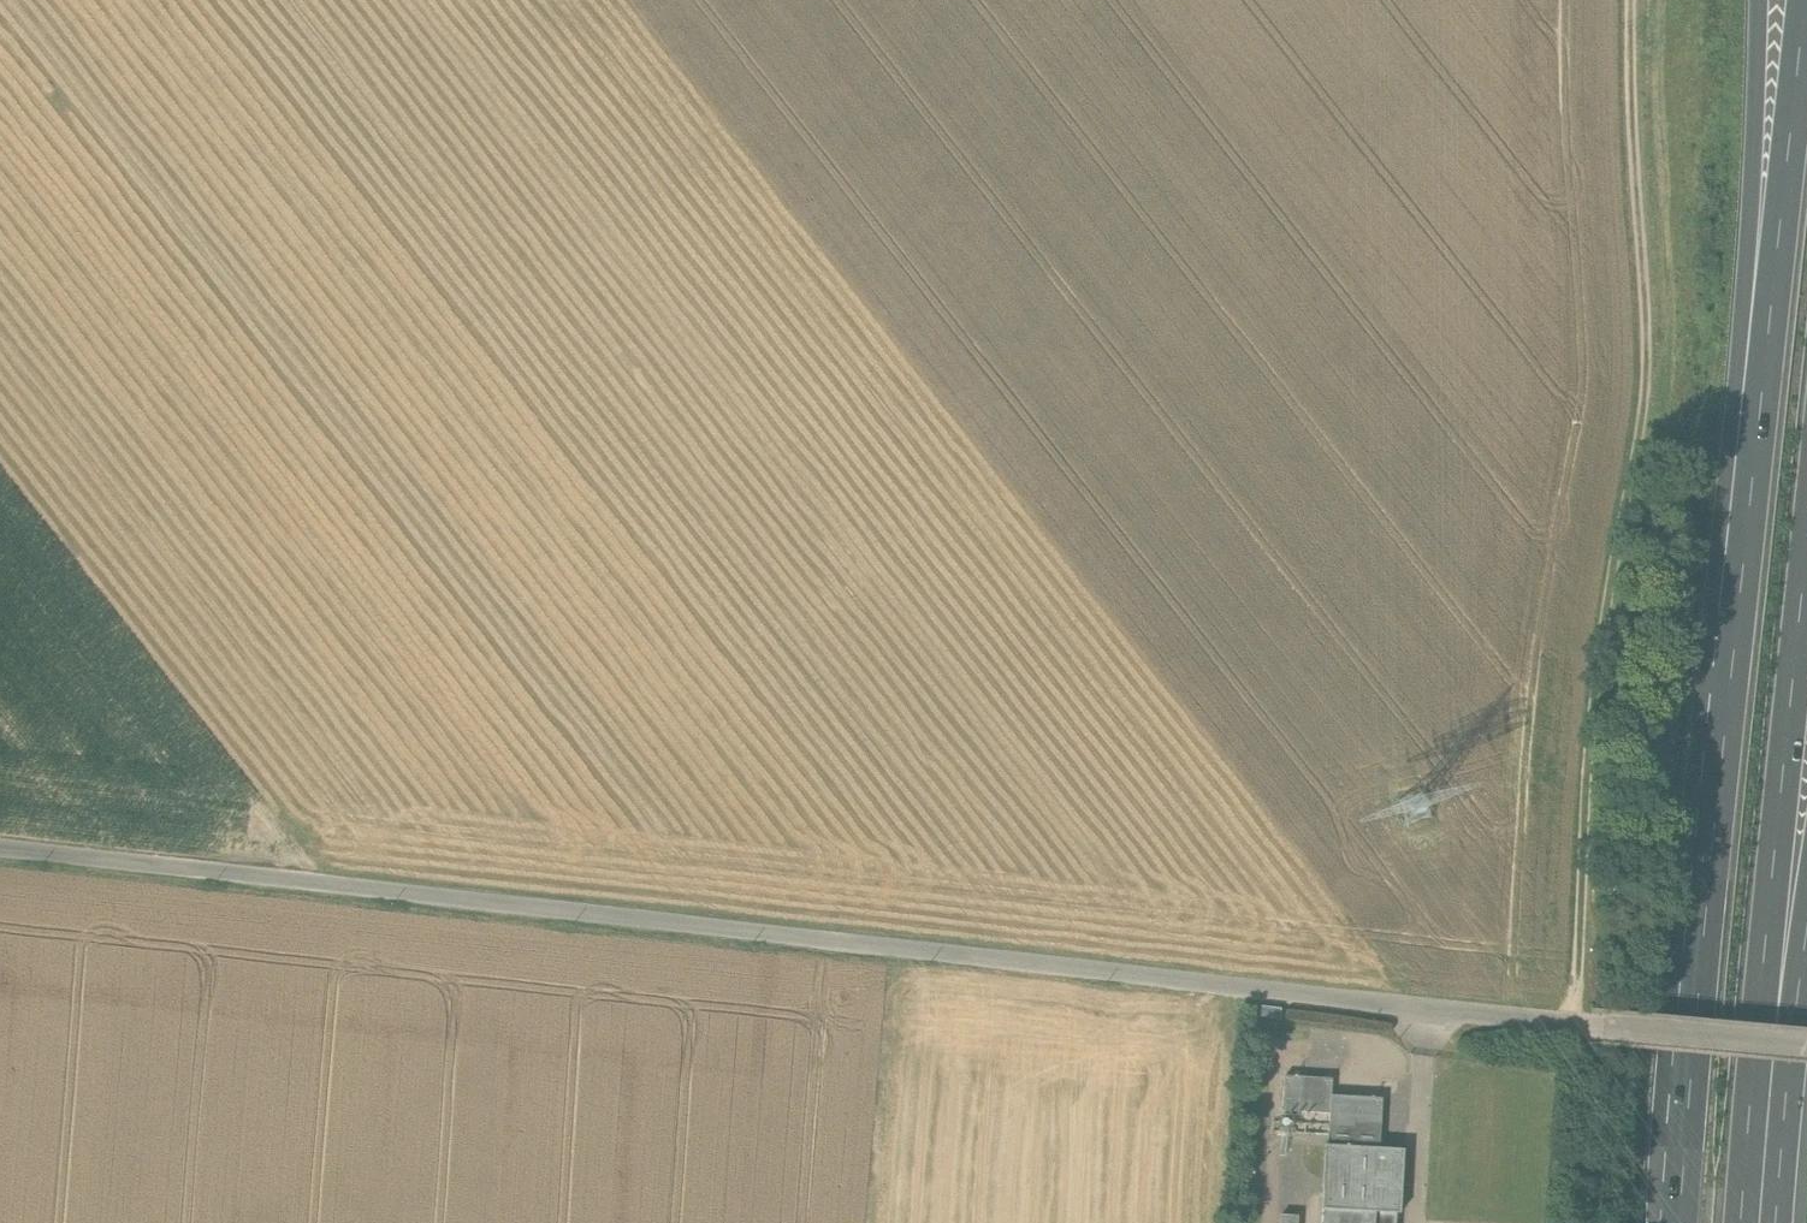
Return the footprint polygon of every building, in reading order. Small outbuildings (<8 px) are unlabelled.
[(1332,1078),(1285,1076),(1283,1114),(1330,1116),(1328,1145),(1382,1148),(1385,1098),(1331,1095),(1332,1078)] [(1382,1148),(1328,1145),(1325,1207),(1397,1211),(1401,1211),(1405,1149),(1382,1148)] [(1325,1207),(1324,1222),(1396,1222),(1397,1211),(1325,1207)]
